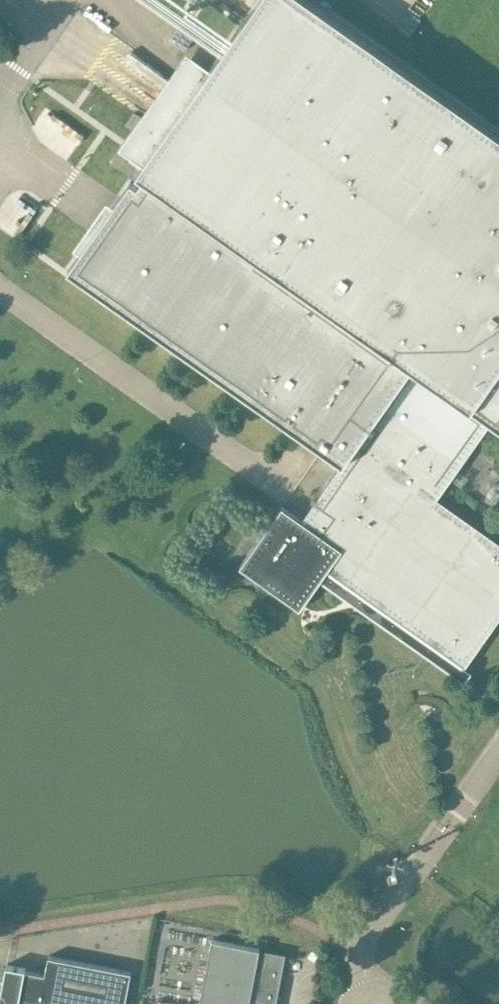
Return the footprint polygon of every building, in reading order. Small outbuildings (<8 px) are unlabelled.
[(291,426),(342,461),(301,519),(282,505),(239,565),(260,580),(299,608),(320,578),(327,569),(464,665),(498,616),(498,542),(495,539),(436,497),(491,420),(498,426),(498,130),(314,0),(256,0),(231,35),(223,47),(209,67),(186,51),(119,147),(141,163),(136,170),(144,175),(138,183),(131,178),(112,204),(107,200),(73,247),(79,252),(67,268),(291,426)] [(285,953),(264,949),(263,952),(259,952),(260,948),(211,938),(199,1003),(275,1003),(285,953)] [(131,971),(48,955),(44,973),(25,969),(25,968),(5,964),(0,993),(0,1003),(124,1003),(131,971)]
